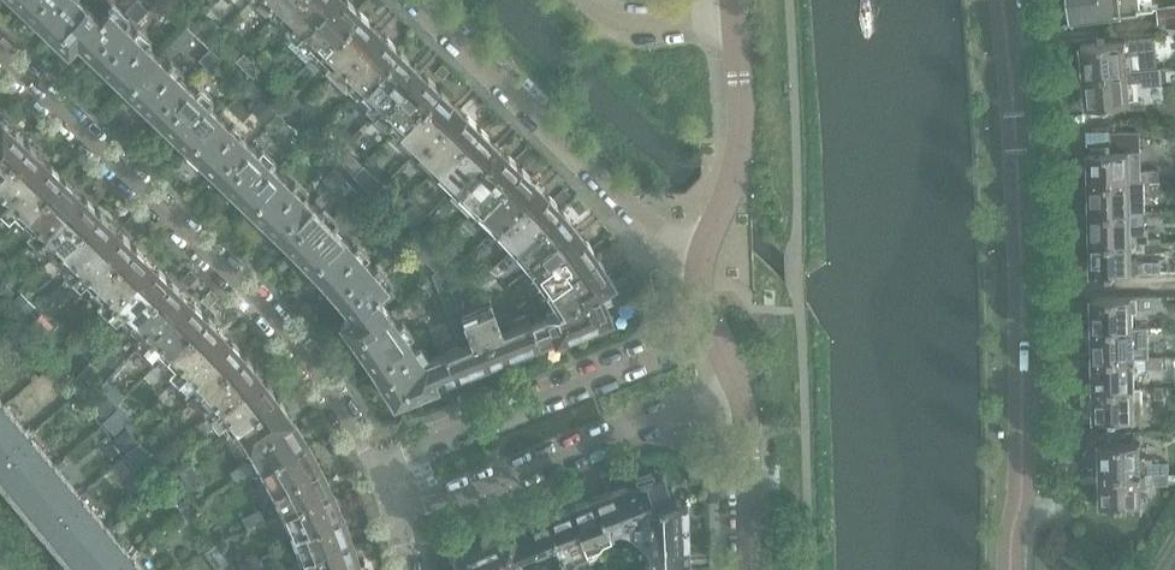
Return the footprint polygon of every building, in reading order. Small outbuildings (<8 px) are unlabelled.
[(19,5),(25,11),(51,36),(82,5),(76,0),(14,0),(19,5)] [(171,0),(180,9),(187,2),(185,0),(171,0)] [(274,15),(288,0),(258,0),(274,15)] [(274,15),(294,34),(327,0),(288,0),(274,15)] [(286,43),(306,62),(314,54),(356,11),(354,9),(354,7),(347,0),(327,0),(294,34),(286,43)] [(1073,21),(1138,13),(1137,0),(1070,0),(1073,21)] [(136,1),(125,13),(136,24),(148,12),(136,1)] [(248,1),(238,12),(244,17),(254,7),(248,1)] [(82,5),(51,36),(67,51),(76,41),(90,54),(96,60),(111,75),(110,76),(122,87),(123,86),(124,87),(154,56),(109,12),(99,21),(82,5)] [(1158,8),(1160,23),(1174,21),(1174,6),(1158,8)] [(356,11),(314,54),(334,73),(376,30),(367,22),(367,20),(360,12),(357,12),(356,11)] [(212,21),(202,31),(212,39),(221,30),(212,21)] [(376,30),(334,73),(354,93),(396,50),(394,48),(394,46),(387,38),(384,39),(382,37),(376,30)] [(1123,40),(1081,44),(1084,74),(1129,70),(1141,68),(1158,66),(1155,36),(1123,39),(1123,40)] [(168,45),(161,52),(169,60),(176,52),(168,45)] [(210,50),(199,62),(210,73),(221,61),(210,50)] [(396,50),(354,93),(375,112),(416,69),(409,62),(408,61),(408,58),(400,51),(398,51),(396,50)] [(242,51),(233,60),(252,78),(260,69),(242,51)] [(125,88),(124,89),(135,100),(136,99),(152,114),(159,120),(173,134),(172,135),(184,146),(185,145),(216,114),(154,56),(124,87),(125,88)] [(1129,70),(1084,74),(1084,78),(1084,84),(1087,106),(1090,106),(1090,111),(1106,109),(1106,106),(1132,102),(1130,81),(1142,80),(1142,85),(1162,84),(1161,66),(1158,66),(1141,68),(1129,70)] [(416,69),(375,112),(394,131),(436,88),(435,87),(435,84),(427,77),(425,77),(423,76),(416,69)] [(275,78),(264,89),(272,97),(283,86),(275,78)] [(436,88),(394,131),(414,151),(456,108),(448,100),(448,97),(440,90),(438,90),(436,88)] [(266,94),(251,108),(266,123),(277,113),(281,110),(266,94)] [(292,95),(281,106),(292,117),(303,105),(292,95)] [(456,108),(414,151),(434,170),(476,127),(475,126),(475,123),(467,116),(465,116),(464,115),(456,108)] [(277,113),(266,123),(271,128),(282,118),(277,113)] [(216,114),(185,145),(187,147),(186,148),(197,159),(198,158),(213,173),(220,180),(235,194),(234,195),(245,206),(247,205),(248,206),(279,174),(216,114)] [(24,143),(22,141),(22,138),(15,132),(12,131),(10,129),(2,122),(0,120),(0,168),(24,143)] [(328,120),(312,136),(333,155),(342,146),(348,139),(328,120)] [(476,127),(434,170),(454,190),(496,147),(489,140),(488,139),(488,136),(481,129),(478,129),(476,127)] [(1141,170),(1141,144),(1140,130),(1110,131),(1110,132),(1110,145),(1090,146),(1091,152),(1088,152),(1089,182),(1130,181),(1141,181),(1141,170)] [(0,168),(0,203),(8,195),(6,193),(9,189),(14,193),(17,189),(15,187),(42,160),(38,156),(36,154),(36,151),(29,145),(26,144),(24,143),(0,168)] [(360,164),(342,146),(333,155),(351,173),(360,164)] [(528,146),(515,159),(520,163),(532,151),(528,146)] [(496,147),(454,190),(474,209),(517,166),(516,165),(516,163),(508,155),(506,156),(504,154),(496,147)] [(532,151),(520,163),(526,169),(538,156),(532,151)] [(306,156),(290,173),(305,187),(321,170),(306,156)] [(0,203),(0,208),(7,215),(12,208),(21,217),(60,177),(58,175),(58,172),(51,166),(48,166),(46,164),(42,160),(15,187),(17,189),(14,193),(9,189),(6,193),(8,195),(0,203)] [(517,166),(474,209),(493,228),(538,187),(530,179),(529,178),(529,175),(521,168),(519,168),(517,166)] [(1159,169),(1141,170),(1141,181),(1160,181),(1159,169)] [(334,170),(323,182),(334,193),(346,181),(334,170)] [(249,207),(248,208),(259,219),(260,218),(276,233),(282,239),(296,253),(295,254),(306,265),(307,264),(308,265),(340,237),(351,226),(342,216),(339,212),(333,217),(324,207),(318,212),(308,201),(279,174),(248,206),(249,207)] [(382,184),(372,175),(363,184),(372,194),(382,184)] [(60,177),(21,217),(30,226),(24,232),(33,240),(45,229),(43,227),(46,223),(50,227),(54,223),(52,221),(77,194),(74,190),(71,188),(71,185),(65,179),(62,179),(60,177)] [(1130,181),(1089,182),(1089,213),(1130,212),(1130,181)] [(538,187),(493,228),(512,248),(558,208),(556,206),(556,203),(553,199),(549,196),(546,196),(545,194),(538,187)] [(45,229),(33,240),(42,248),(47,242),(57,251),(96,212),(94,210),(93,207),(87,200),(84,200),(82,198),(77,194),(52,221),(54,223),(50,227),(46,223),(43,227),(45,229)] [(388,194),(381,202),(393,213),(405,201),(397,194),(388,194)] [(363,196),(342,216),(351,226),(373,206),(363,196)] [(413,204),(400,217),(414,231),(427,217),(413,204)] [(558,208),(512,248),(529,267),(577,231),(571,223),(569,222),(570,219),(563,211),(560,211),(558,208)] [(96,212),(57,251),(66,260),(60,266),(69,274),(80,263),(77,261),(81,257),(85,261),(89,257),(87,255),(113,229),(110,225),(107,223),(107,220),(100,213),(97,213),(96,212)] [(1130,212),(1089,213),(1090,243),(1131,242),(1148,242),(1148,230),(1148,227),(1131,227),(1130,212)] [(80,263),(69,274),(78,282),(83,277),(92,286),(131,246),(129,244),(129,241),(123,235),(119,234),(118,233),(113,229),(87,255),(89,257),(85,261),(81,257),(77,261),(80,263)] [(400,231),(388,243),(400,254),(412,242),(400,231)] [(577,231),(529,267),(544,288),(594,255),(592,252),(593,250),(587,241),(584,241),(582,239),(577,231)] [(607,236),(593,246),(597,252),(612,243),(607,236)] [(340,237),(308,265),(309,267),(308,268),(319,279),(320,278),(333,294),(340,301),(350,314),(340,322),(350,335),(384,311),(372,294),(383,285),(340,237)] [(1131,242),(1090,243),(1091,273),(1131,272),(1144,272),(1144,261),(1136,261),(1136,258),(1131,258),(1131,242)] [(423,243),(414,252),(435,272),(432,275),(460,346),(471,341),(463,320),(444,274),(451,271),(450,269),(432,252),(423,243)] [(446,243),(438,252),(449,262),(457,254),(446,243)] [(131,246),(92,286),(101,294),(95,299),(105,308),(116,297),(114,295),(117,291),(121,295),(125,291),(123,289),(149,263),(145,260),(143,257),(143,254),(136,248),(133,248),(131,246)] [(594,255),(544,288),(557,307),(557,308),(571,303),(588,292),(598,291),(611,282),(604,271),(603,269),(604,266),(598,258),(595,257),(594,255)] [(463,259),(455,267),(466,278),(472,282),(479,277),(469,267),(470,266),(463,259)] [(1160,261),(1144,261),(1144,272),(1160,272),(1160,270),(1160,261)] [(116,297),(105,308),(112,315),(118,310),(128,320),(167,280),(165,278),(165,275),(158,269),(155,269),(153,267),(149,263),(123,289),(125,291),(121,295),(117,291),(114,295),(116,297)] [(489,271),(476,283),(489,298),(500,289),(503,287),(489,271)] [(0,280),(0,295),(6,301),(14,293),(0,280)] [(128,320),(123,326),(141,343),(152,331),(150,329),(154,325),(158,329),(162,325),(159,323),(184,297),(180,293),(178,291),(178,288),(172,282),(169,282),(167,280),(128,320)] [(631,283),(608,291),(615,309),(638,300),(631,283)] [(500,289),(489,298),(497,312),(509,305),(500,289)] [(548,320),(531,327),(538,345),(559,336),(565,334),(592,324),(594,325),(604,321),(605,319),(608,317),(598,291),(588,292),(571,303),(557,308),(545,313),(548,320)] [(19,295),(8,306),(23,320),(34,309),(19,295)] [(1132,296),(1091,298),(1092,328),(1132,327),(1132,307),(1161,306),(1161,296),(1132,296)] [(152,331),(141,343),(148,349),(153,344),(164,355),(203,315),(201,313),(201,310),(194,303),(191,303),(190,302),(184,297),(159,323),(162,325),(158,329),(154,325),(150,329),(152,331)] [(446,351),(443,352),(453,379),(455,377),(456,377),(458,379),(467,375),(469,372),(475,369),(478,371),(487,367),(488,364),(489,364),(503,359),(504,358),(506,359),(516,356),(517,353),(524,350),(526,351),(536,348),(537,345),(538,345),(531,327),(529,321),(514,327),(501,332),(496,318),(494,314),(492,308),(463,320),(471,341),(460,346),(446,351)] [(384,311),(350,335),(362,353),(372,369),(375,373),(410,346),(384,311)] [(509,313),(496,318),(501,331),(501,332),(514,327),(512,320),(509,313)] [(164,355),(161,357),(170,366),(168,368),(176,376),(188,365),(186,363),(190,359),(194,363),(198,359),(196,357),(222,333),(218,330),(215,326),(215,323),(208,317),(205,317),(203,315),(164,355)] [(525,315),(512,320),(514,327),(528,321),(529,321),(526,316),(525,315)] [(35,317),(26,327),(38,338),(40,340),(49,330),(35,317)] [(445,324),(430,330),(435,345),(451,339),(445,324)] [(1132,327),(1092,328),(1092,358),(1133,357),(1149,357),(1148,327),(1132,327)] [(188,365),(176,376),(184,383),(189,378),(199,389),(241,353),(238,350),(238,347),(232,341),(229,340),(226,338),(222,333),(196,357),(198,359),(194,363),(190,359),(186,363),(188,365)] [(45,338),(38,345),(47,356),(53,350),(45,338)] [(410,346),(375,373),(377,377),(393,402),(448,381),(448,380),(453,379),(443,352),(439,354),(421,360),(410,346)] [(241,353),(199,389),(206,397),(200,401),(209,412),(221,403),(219,400),(224,397),(227,402),(232,398),(230,396),(258,374),(255,371),(252,367),(252,364),(246,357),(243,356),(241,353)] [(1133,357),(1092,358),(1093,388),(1141,387),(1134,387),(1133,368),(1162,367),(1162,357),(1149,357),(1133,357)] [(78,372),(68,382),(85,399),(95,389),(78,372)] [(221,403),(209,412),(216,420),(223,415),(232,426),(234,425),(274,395),(272,393),(273,390),(267,383),(264,382),(262,379),(258,374),(230,396),(232,398),(227,402),(224,397),(219,400),(221,403)] [(1141,387),(1093,388),(1094,419),(1105,419),(1108,419),(1114,419),(1114,426),(1130,425),(1130,418),(1134,418),(1142,418),(1141,387)] [(1163,389),(1154,389),(1154,401),(1163,401),(1163,389)] [(98,391),(86,403),(101,418),(113,405),(98,391)] [(274,395),(234,425),(261,465),(303,439),(301,436),(300,435),(301,434),(295,424),(294,424),(293,423),(286,413),(284,410),(285,408),(279,399),(276,399),(274,395)] [(0,404),(0,469),(20,493),(53,465),(1,403),(0,404)] [(115,407),(101,421),(113,433),(117,430),(124,422),(127,420),(115,407)] [(114,438),(120,446),(126,452),(138,441),(126,428),(114,438)] [(303,439),(261,465),(284,509),(329,488),(327,484),(326,482),(327,482),(322,471),(320,471),(319,469),(318,466),(314,458),(315,458),(309,447),(308,447),(307,446),(303,439)] [(1120,442),(1099,443),(1100,474),(1140,473),(1154,473),(1153,461),(1153,457),(1140,457),(1140,442),(1120,442)] [(149,457),(139,444),(126,453),(137,466),(149,457)] [(139,468),(138,469),(151,485),(152,485),(166,473),(153,457),(139,468)] [(247,460),(229,471),(236,482),(254,471),(247,460)] [(1169,461),(1153,461),(1154,473),(1169,472),(1169,461)] [(53,465),(20,493),(41,518),(50,528),(72,554),(104,525),(53,465)] [(1154,473),(1154,484),(1169,484),(1169,481),(1174,481),(1174,472),(1169,472),(1154,473)] [(595,499),(593,499),(607,538),(622,533),(634,541),(659,501),(668,501),(666,492),(661,476),(654,478),(652,473),(635,479),(636,484),(609,493),(595,499)] [(1140,473),(1100,474),(1100,505),(1103,505),(1103,510),(1118,510),(1118,504),(1141,504),(1141,488),(1154,488),(1154,484),(1154,473),(1140,473)] [(329,488),(284,509),(302,556),(349,538),(348,535),(347,533),(348,532),(344,520),(343,521),(340,515),(337,507),(338,507),(333,495),(332,496),(329,488)] [(550,516),(544,519),(556,550),(563,567),(572,563),(571,561),(588,554),(600,541),(602,540),(607,538),(593,499),(590,501),(588,501),(585,500),(576,504),(575,506),(572,507),(568,509),(566,510),(563,509),(553,513),(553,515),(550,516)] [(659,501),(634,541),(635,541),(645,548),(649,557),(649,562),(686,561),(686,560),(685,546),(685,543),(687,541),(687,530),(685,528),(684,520),(686,518),(686,507),(684,505),(683,500),(675,500),(668,501),(659,501)] [(259,509),(241,518),(247,529),(265,520),(259,509)] [(507,533),(500,536),(507,556),(511,555),(529,548),(533,559),(556,550),(544,519),(542,517),(533,521),(532,523),(507,533)] [(72,554),(85,569),(142,569),(104,525),(72,554)] [(453,558),(456,568),(458,569),(514,569),(511,555),(507,556),(500,536),(495,538),(493,538),(490,537),(481,541),(480,543),(454,553),(455,556),(453,558)] [(302,556),(306,569),(359,569),(358,566),(356,558),(357,558),(353,546),(352,546),(351,545),(349,538),(302,556)] [(279,551),(260,557),(261,559),(264,569),(282,563),(279,551)] [(250,562),(253,569),(263,569),(264,569),(261,559),(250,562)] [(686,568),(686,567),(686,561),(649,562),(649,567),(649,569),(688,569),(686,568)]
